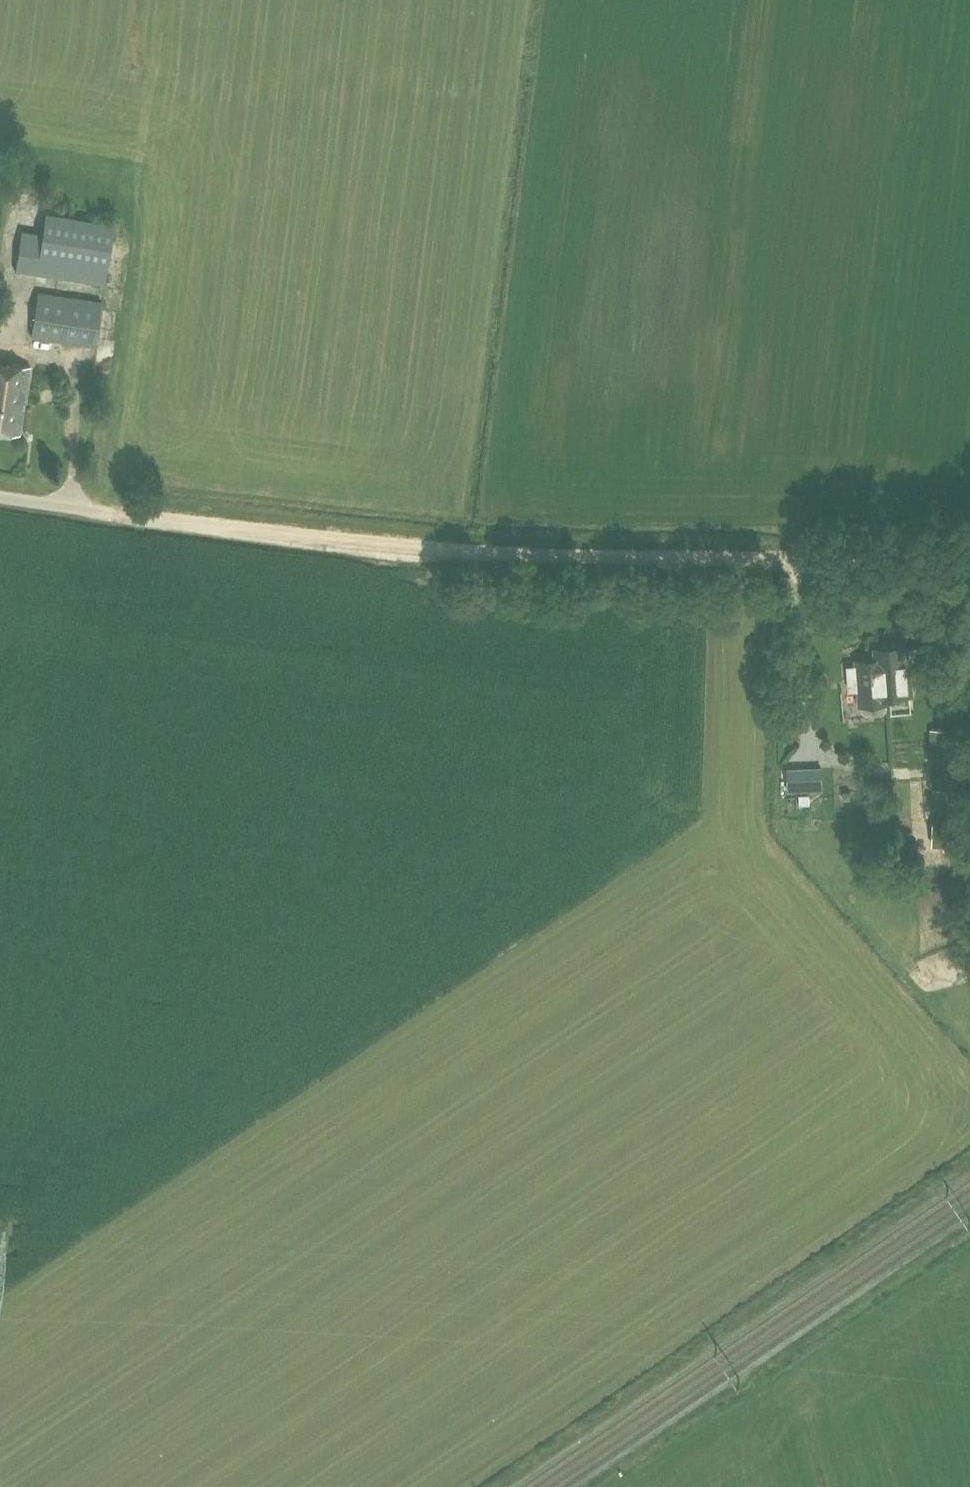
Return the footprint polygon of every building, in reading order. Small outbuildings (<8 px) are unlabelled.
[(16,269),(104,283),(114,223),(46,212),(43,234),(22,230),(16,269)] [(95,345),(102,301),(38,291),(31,336),(95,345)] [(20,433),(30,366),(0,361),(0,430),(20,433)] [(889,701),(888,698),(910,696),(909,676),(907,676),(905,644),(876,646),(876,658),(857,659),(860,703),(863,703),(862,708),(864,711),(868,714),(882,713),(886,710),(888,706),(887,701),(889,701)] [(933,728),(935,788),(960,786),(957,727),(933,728)] [(822,777),(789,779),(789,791),(823,789),(822,777)] [(843,791),(843,798),(851,798),(850,790),(843,791)] [(958,821),(934,820),(933,845),(957,846),(958,821)]
